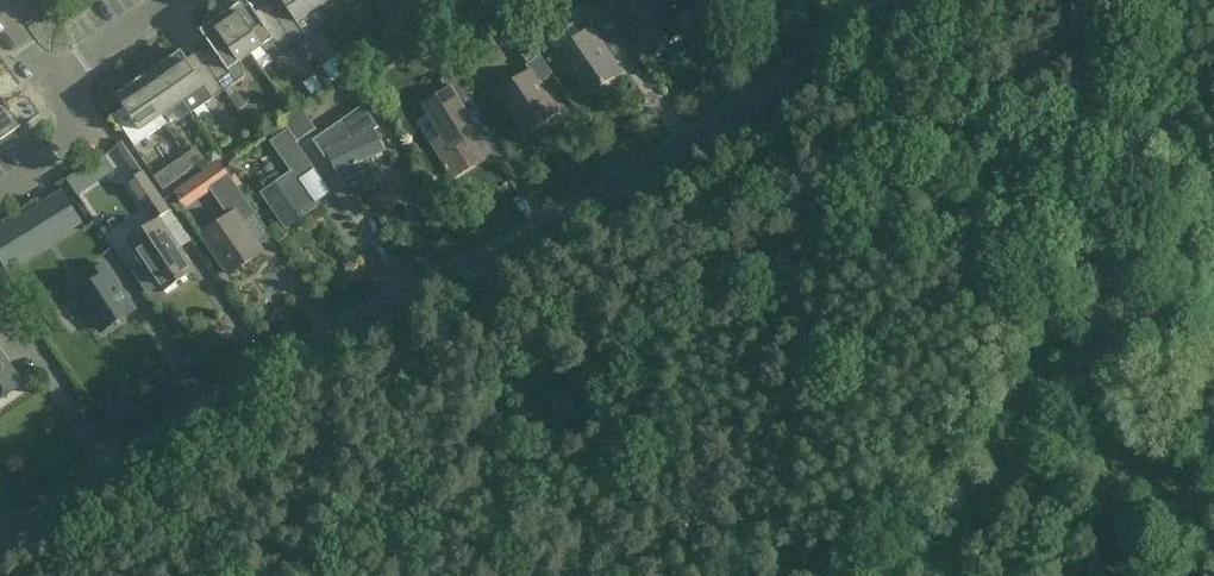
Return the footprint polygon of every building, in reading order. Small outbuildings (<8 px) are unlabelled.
[(274,15),(295,45),(307,37),(298,25),(320,10),(313,0),(281,0),(286,7),(274,15)] [(320,10),(334,0),(313,0),(320,10)] [(404,4),(413,16),(423,9),(417,0),(410,0),(404,4)] [(623,9),(654,54),(684,34),(675,20),(700,3),(698,0),(637,0),(623,9)] [(233,3),(221,12),(252,57),(263,49),(276,59),(295,45),(274,15),(263,23),(248,2),(237,9),(233,3)] [(364,2),(352,11),(363,28),(376,19),(364,2)] [(413,16),(404,4),(384,18),(392,30),(413,16)] [(598,27),(557,55),(569,73),(573,70),(589,93),(601,85),(603,88),(622,74),(610,57),(629,44),(605,9),(592,18),(598,27)] [(252,57),(221,12),(209,20),(213,26),(202,33),(217,55),(205,63),(226,93),(246,79),(241,64),(252,57)] [(520,26),(507,35),(529,65),(541,57),(520,26)] [(349,53),(334,64),(342,76),(357,65),(349,53)] [(226,93),(205,63),(194,71),(182,54),(160,69),(184,104),(195,96),(207,106),(226,93)] [(334,64),(319,75),(326,87),(342,76),(334,64)] [(184,104),(160,69),(139,84),(163,118),(184,104)] [(532,73),(499,96),(527,137),(546,124),(545,123),(559,113),(532,73)] [(448,92),(461,84),(455,75),(442,83),(448,92)] [(163,118),(139,84),(118,99),(126,110),(115,118),(136,148),(169,126),(163,118)] [(480,134),(479,135),(477,131),(489,124),(461,84),(448,92),(424,107),(444,139),(433,146),(454,180),(485,161),(485,159),(492,155),(480,134)] [(230,97),(238,110),(247,105),(239,92),(230,97)] [(7,106),(0,110),(0,145),(23,129),(7,106)] [(288,130),(298,144),(317,131),(302,107),(282,121),(288,130)] [(365,107),(314,143),(329,163),(332,162),(337,172),(344,186),(349,188),(365,181),(357,163),(384,152),(375,133),(380,129),(365,107)] [(36,126),(10,146),(20,159),(46,139),(36,126)] [(293,173),(282,181),(266,192),(263,194),(287,228),(317,207),(299,181),(316,169),(298,144),(288,130),(272,142),(293,173)] [(197,147),(188,154),(196,166),(206,159),(197,147)] [(196,166),(188,154),(178,161),(187,173),(196,166)] [(159,219),(171,210),(144,171),(128,182),(155,221),(159,219)] [(230,219),(203,238),(231,277),(264,254),(243,223),(256,214),(229,175),(209,189),(230,219)] [(20,248),(27,258),(83,224),(63,190),(0,229),(0,257),(2,260),(20,248)] [(153,233),(149,226),(128,240),(137,252),(144,264),(133,271),(148,293),(159,286),(163,292),(194,271),(164,225),(153,233)] [(95,283),(79,294),(104,332),(135,312),(119,287),(121,286),(107,266),(91,276),(95,283)] [(23,387),(0,353),(0,402),(23,387)]
